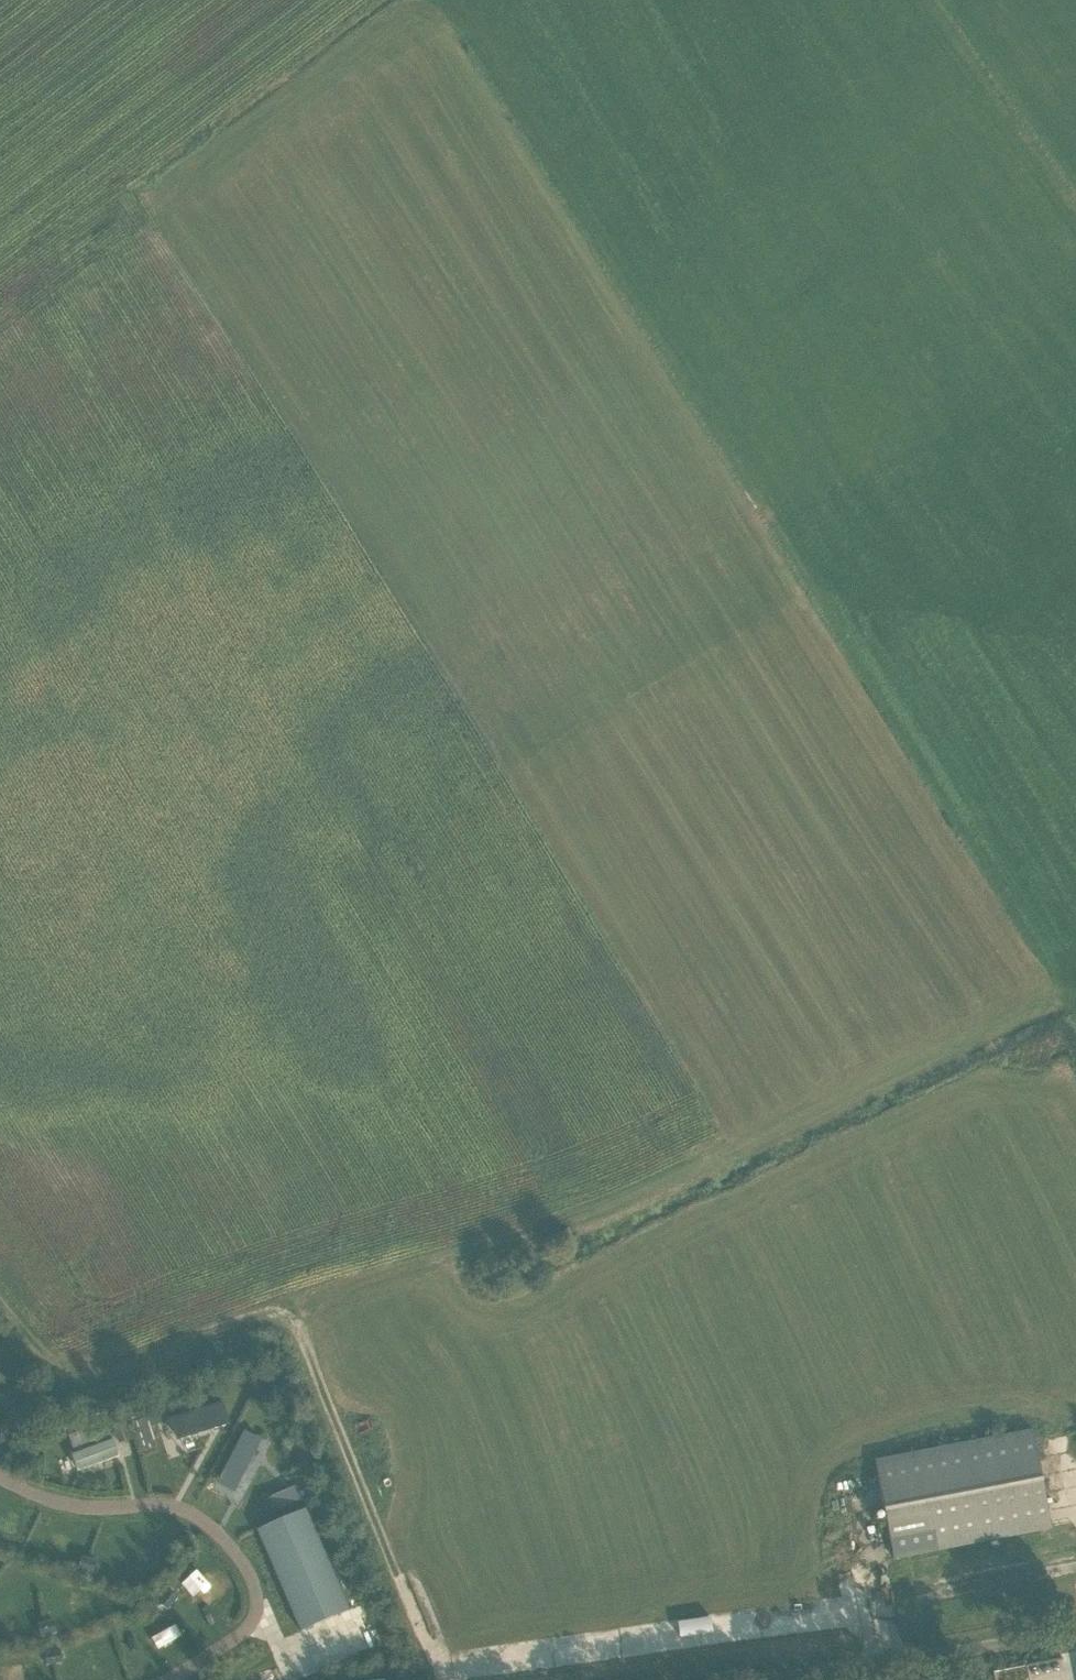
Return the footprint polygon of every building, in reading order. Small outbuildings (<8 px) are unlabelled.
[(1033,1431),(875,1462),(894,1559),(1052,1528),(1033,1431)] [(108,1464),(119,1463),(116,1440),(75,1444),(78,1476),(109,1473),(108,1464)] [(349,1611),(306,1510),(257,1531),(301,1632),(349,1611)]
